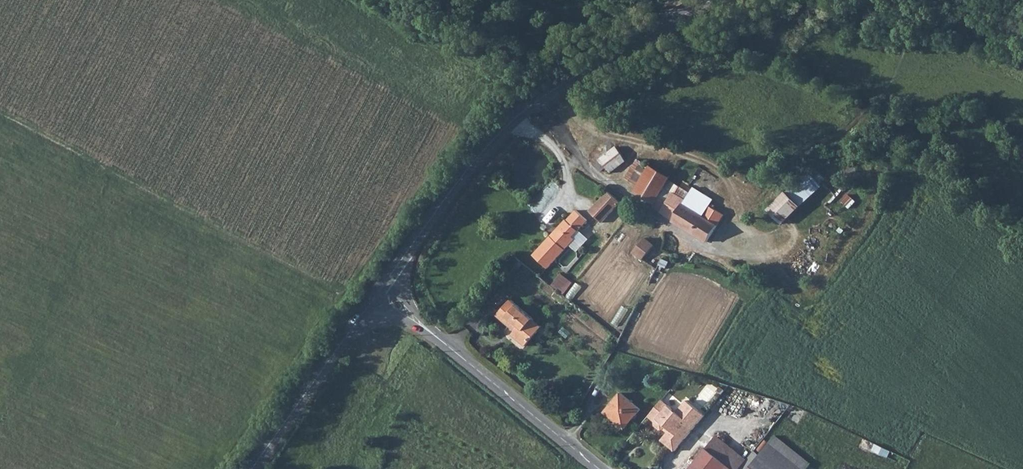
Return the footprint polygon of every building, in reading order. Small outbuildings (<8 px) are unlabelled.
[(612,172),(624,159),(611,146),(598,159),(612,172)] [(649,164),(646,168),(633,186),(654,201),(670,180),(649,164)] [(808,174),(768,210),(782,226),(822,187),(808,174)] [(684,201),(690,191),(682,186),(671,178),(670,180),(654,201),(653,203),(684,225),(695,208),(684,201)] [(695,208),(684,225),(705,240),(723,214),(710,205),(713,201),(698,190),(692,187),(690,191),(684,201),(695,208)] [(590,213),(602,224),(620,203),(608,192),(590,213)] [(551,269),(576,237),(575,235),(576,232),(574,231),(586,216),(575,208),(536,257),(551,269)] [(576,232),(588,218),(586,216),(574,231),(576,232)] [(653,245),(646,238),(635,251),(643,259),(653,245)] [(670,261),(664,258),(660,264),(666,268),(670,261)] [(566,295),(576,282),(562,272),(553,285),(566,295)] [(512,333),(529,346),(546,325),(513,298),(500,314),(516,328),(512,333)] [(600,414),(622,431),(639,408),(617,393),(600,414)] [(703,415),(686,399),(676,411),(661,398),(649,412),(656,418),(653,421),(654,424),(658,428),(662,428),(666,432),(660,439),(673,450),(703,415)] [(656,418),(649,412),(647,415),(653,421),(656,418)] [(805,468),(769,442),(759,453),(747,468),(804,468),(805,468)] [(686,468),(695,468),(710,451),(704,447),(686,468)] [(759,453),(754,449),(737,468),(747,468),(759,453)] [(695,468),(735,468),(710,451),(695,468)]
